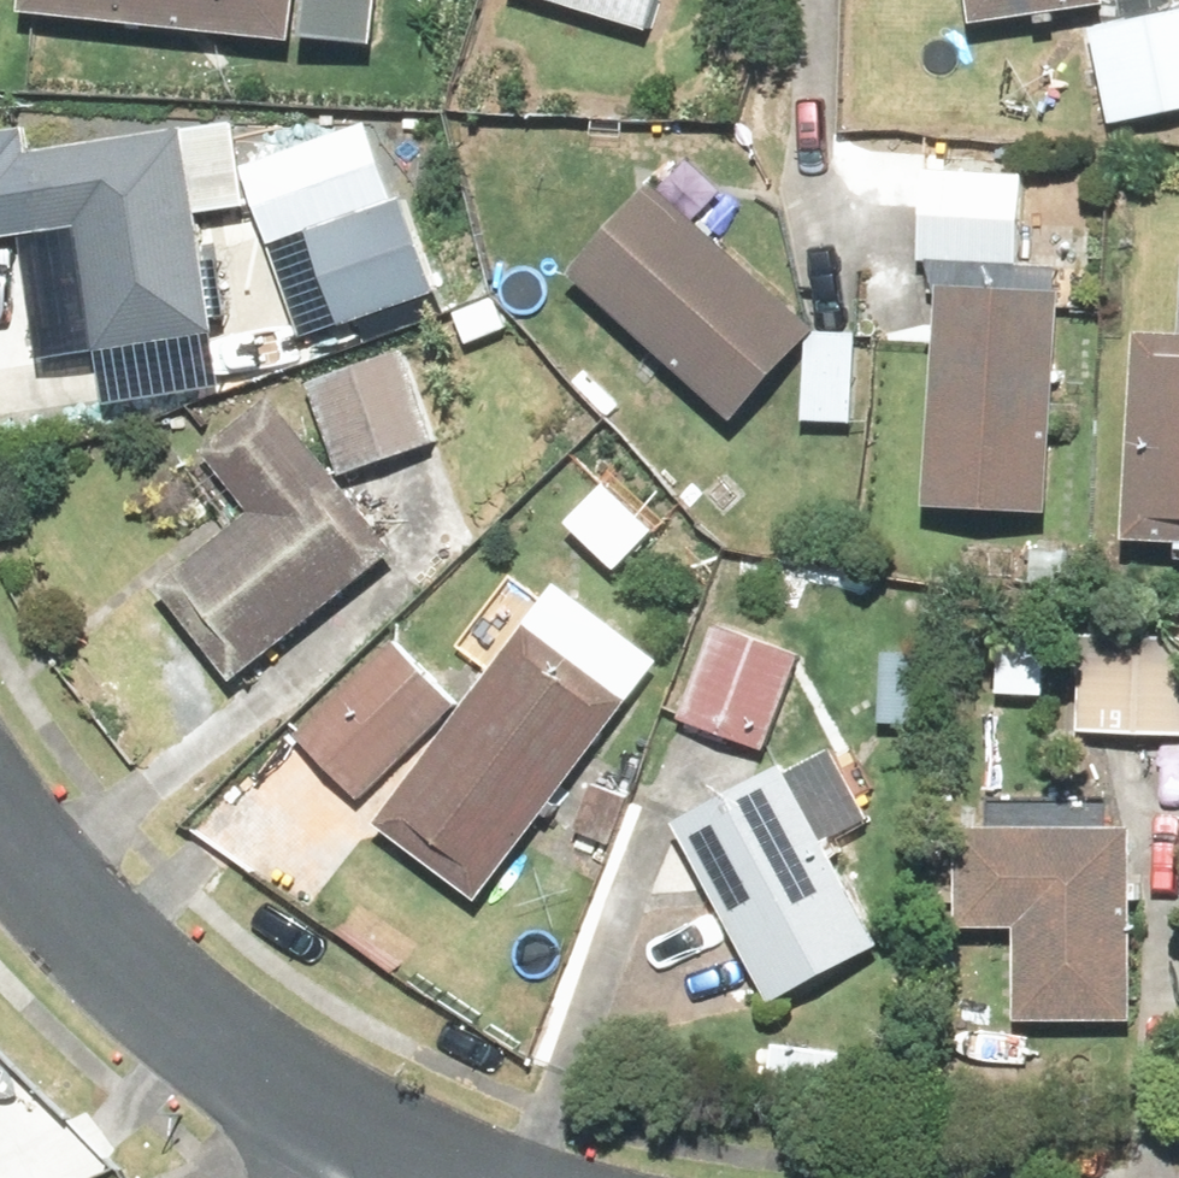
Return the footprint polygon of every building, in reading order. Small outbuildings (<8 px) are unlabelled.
[(276,15),(277,0),(75,0),(276,15)] [(368,0),(294,0),(292,23),(365,31),(368,0)] [(638,20),(645,0),(574,0),(638,20)] [(979,31),(1103,13),(1102,0),(974,0),(979,31)] [(1082,20),(1099,110),(1178,94),(1178,1),(1082,20)] [(185,111),(14,132),(12,122),(0,124),(0,151),(7,150),(32,345),(206,323),(191,198),(240,192),(230,111),(214,113),(212,95),(184,98),(185,111)] [(1017,155),(916,149),(911,247),(1012,252),(1017,155)] [(723,427),(812,338),(651,180),(562,270),(723,427)] [(411,183),(298,218),(327,310),(440,275),(411,183)] [(934,513),(1060,521),(1074,297),(949,289),(934,513)] [(1178,559),(1178,334),(1154,332),(1139,556),(1178,559)] [(860,410),(881,412),(886,339),(816,334),(809,430),(858,434),(860,410)] [(397,335),(303,367),(333,455),(426,423),(397,335)] [(378,533),(254,386),(190,441),(241,501),(151,577),(224,663),(378,533)] [(608,670),(525,608),(371,815),(455,877),(608,670)] [(1039,613),(995,612),(993,683),(1038,684),(1039,613)] [(1067,616),(1063,719),(1178,723),(1178,620),(1067,616)] [(784,645),(699,617),(668,712),(753,740),(784,645)] [(446,683),(384,622),(287,721),(349,782),(446,683)] [(873,934),(820,832),(859,811),(818,733),(673,809),(767,990),(873,934)] [(632,781),(583,766),(566,820),(616,835),(623,814),(632,781)] [(1121,1009),(1124,815),(954,813),(953,915),(1010,916),(1008,1007),(1121,1009)] [(665,827),(623,814),(616,835),(591,917),(634,931),(665,827)] [(837,1039),(756,1032),(753,1071),(833,1078),(837,1039)] [(92,1132),(113,1177),(199,1177),(164,1100),(92,1132)]
